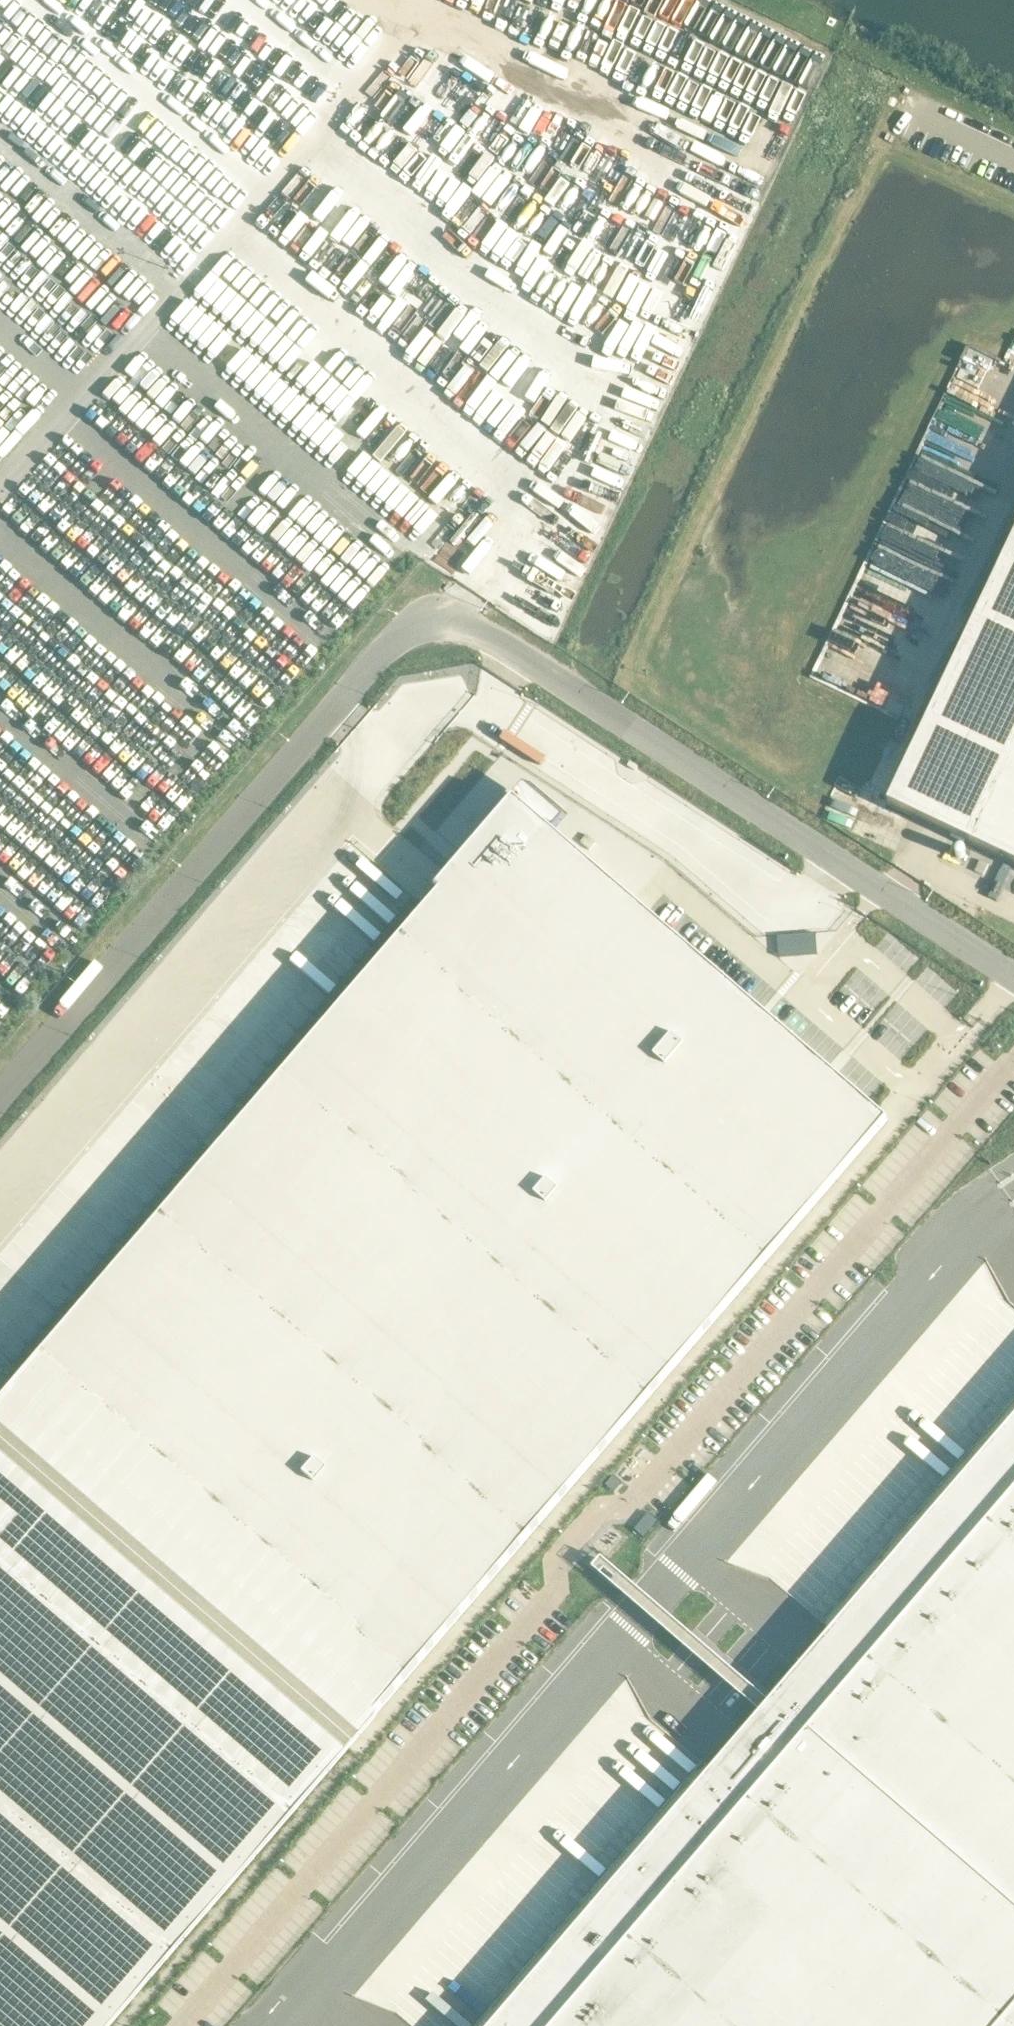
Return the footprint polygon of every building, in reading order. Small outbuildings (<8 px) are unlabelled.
[(763,140),(802,58),(680,0),(468,0),(763,140)] [(705,263),(729,211),(685,191),(661,241),(705,263)] [(32,431),(53,408),(35,391),(13,414),(32,431)] [(72,425),(51,449),(104,495),(109,490),(119,499),(116,502),(144,526),(154,514),(180,535),(196,517),(189,511),(182,519),(72,425)] [(69,537),(53,550),(67,566),(82,553),(69,537)] [(888,805),(1013,864),(1013,539),(888,805)] [(812,676),(908,722),(923,691),(828,645),(812,676)] [(887,1121),(552,832),(513,799),(451,870),(453,871),(0,1396),(0,2025),(108,2025),(887,1121)] [(452,845),(474,822),(459,808),(437,831),(452,845)] [(621,866),(609,880),(659,922),(667,912),(656,902),(663,893),(648,880),(644,885),(621,866)] [(816,934),(777,937),(779,957),(818,955),(816,934)] [(823,1623),(831,1630),(771,1700),(711,1770),(703,1762),(477,2025),(1013,2025),(1013,1402),(823,1623)]
